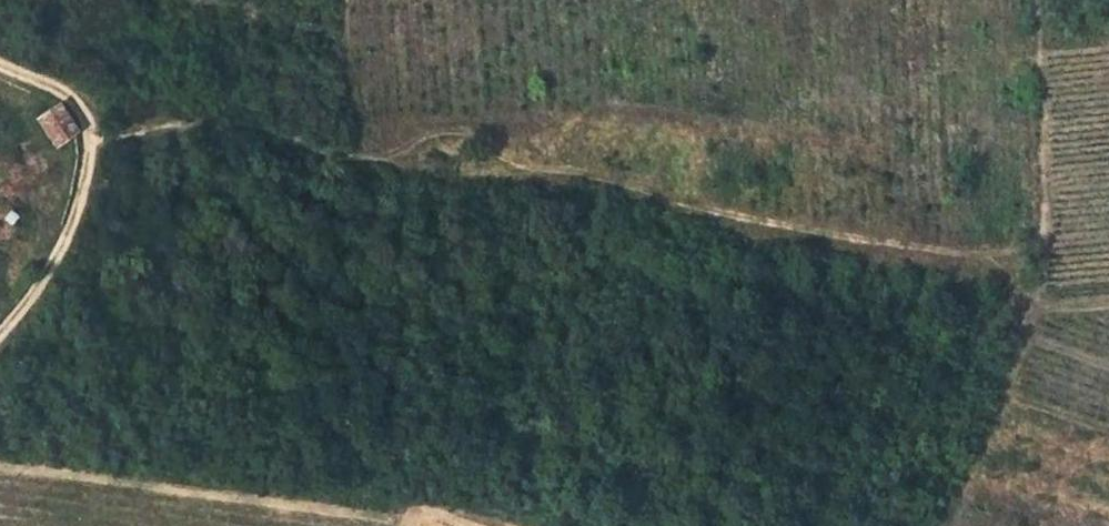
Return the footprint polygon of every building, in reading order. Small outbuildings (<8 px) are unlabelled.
[(28,137),(46,160),(67,144),(64,137),(51,118),(28,137)]
